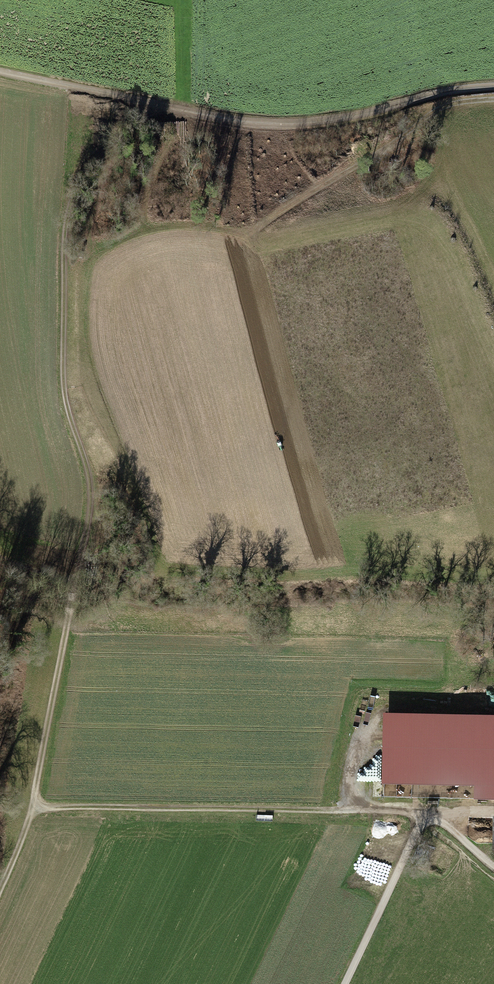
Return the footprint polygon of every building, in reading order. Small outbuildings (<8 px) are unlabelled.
[(385,727),(493,730),(493,717),(385,715),(385,727)] [(384,782),(477,784),(476,797),(493,798),(493,730),(385,727),(384,782)]
